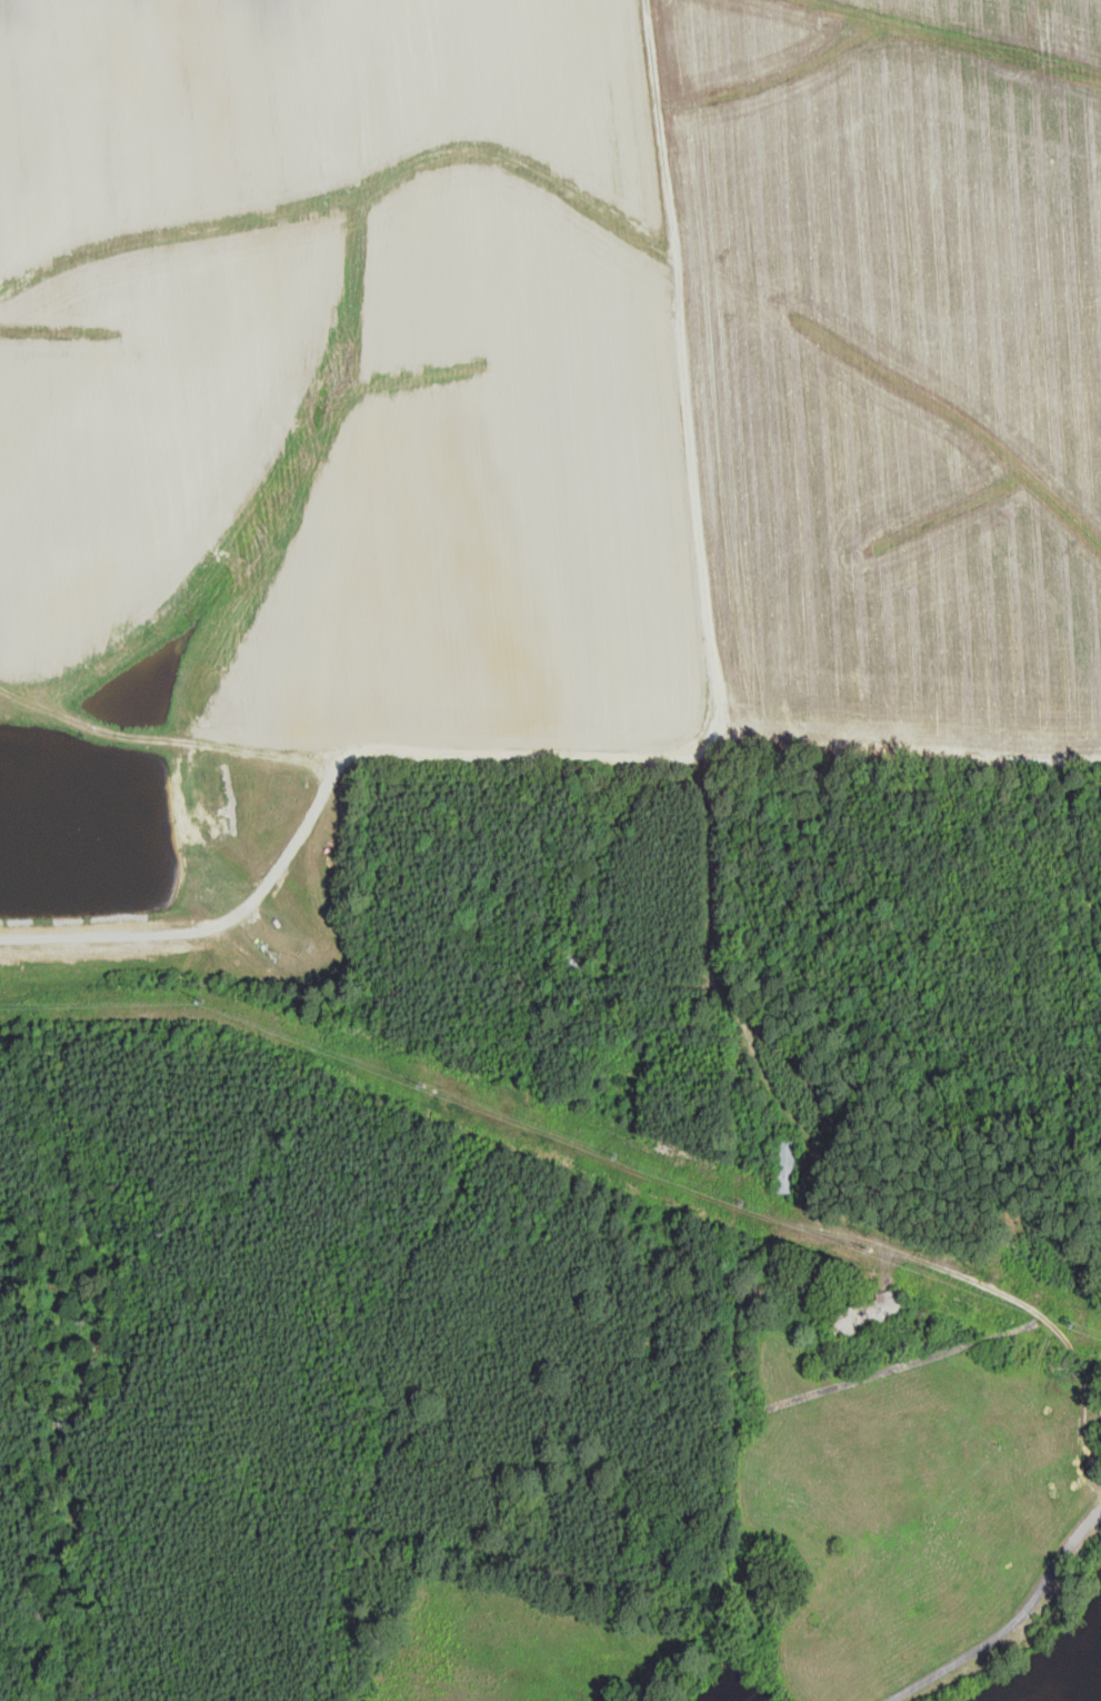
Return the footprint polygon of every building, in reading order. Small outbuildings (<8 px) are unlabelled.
[(563,970),(587,970),(587,939),(563,939),(563,970)] [(799,1193),(799,1137),(778,1137),(778,1193),(799,1193)] [(896,1325),(894,1312),(906,1310),(903,1293),(827,1308),(833,1337),(896,1325)]
